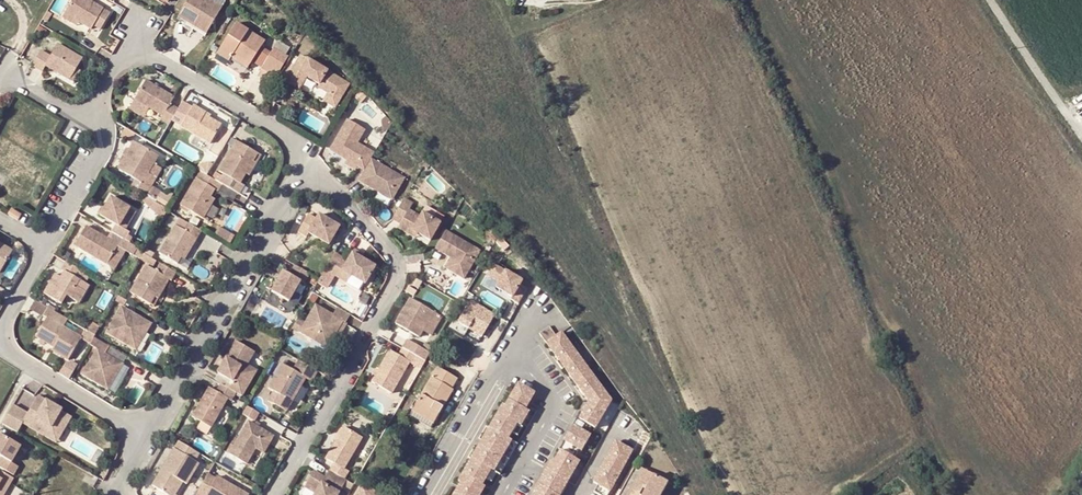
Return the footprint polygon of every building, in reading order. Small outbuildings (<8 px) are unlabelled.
[(112,14),(90,1),(89,0),(74,0),(65,14),(80,23),(92,30),(95,27),(102,31),(112,14)] [(210,0),(189,0),(179,18),(207,34),(223,8),(210,0)] [(77,27),(80,23),(65,14),(62,19),(77,27)] [(231,58),(234,54),(250,64),(252,61),(262,46),(265,41),(236,23),(217,53),(229,62),(231,58)] [(47,67),(71,81),(78,69),(84,59),(59,44),(51,56),(42,51),(34,64),(37,65),(35,68),(43,73),(47,67)] [(272,52),(262,46),(252,61),(263,68),(272,52)] [(281,46),(279,49),(286,54),(288,50),(281,46)] [(290,56),(286,54),(279,49),(275,47),(272,52),(263,68),(278,77),(290,56)] [(250,64),(234,54),(231,58),(248,68),(250,64)] [(320,86),(318,88),(329,94),(330,93),(341,99),(349,87),(338,77),(331,72),(305,57),(301,64),(297,62),(285,81),(298,88),(305,77),(320,86)] [(82,72),(78,69),(71,81),(75,83),(82,72)] [(168,125),(178,108),(168,102),(172,95),(144,79),(132,99),(147,107),(161,116),(159,120),(168,125)] [(335,110),(341,99),(330,93),(329,94),(324,104),(335,110)] [(141,116),(147,107),(132,99),(127,108),(141,116)] [(223,125),(211,118),(205,115),(207,112),(195,105),(181,128),(211,145),(223,125)] [(369,158),(372,153),(355,143),(362,129),(345,120),(328,151),(346,161),(357,167),(363,170),(369,158)] [(244,186),(241,184),(246,174),(259,154),(237,141),(219,172),(223,174),(219,181),(223,183),(240,193),(244,186)] [(117,170),(135,180),(131,187),(147,196),(157,178),(150,174),(160,156),(134,142),(117,170)] [(262,156),(259,154),(246,174),(250,176),(262,156)] [(390,200),(403,178),(369,158),(363,170),(357,181),(390,200)] [(357,167),(346,161),(344,165),(355,171),(357,167)] [(211,198),(216,190),(218,192),(223,183),(219,181),(208,175),(201,171),(196,179),(180,206),(204,220),(212,205),(208,202),(211,198)] [(105,210),(101,216),(116,225),(112,232),(126,240),(131,232),(120,225),(130,208),(112,198),(105,210)] [(398,225),(395,231),(408,238),(411,233),(415,235),(428,243),(438,225),(420,214),(418,219),(406,212),(410,205),(401,200),(390,221),(398,225)] [(22,215),(12,209),(8,215),(19,221),(22,215)] [(308,232),(328,243),(339,224),(318,213),(315,217),(307,213),(298,230),(307,235),(308,232)] [(159,254),(178,264),(181,258),(189,245),(193,237),(197,239),(202,231),(188,222),(183,230),(175,225),(159,254)] [(107,265),(119,246),(123,249),(128,241),(126,240),(112,232),(108,238),(87,226),(75,247),(107,265)] [(220,227),(216,233),(231,241),(235,235),(220,227)] [(458,265),(452,276),(463,282),(479,254),(445,234),(434,252),(450,261),(458,265)] [(1,272),(13,251),(0,243),(0,271),(1,272)] [(193,247),(189,245),(181,258),(186,260),(193,247)] [(125,250),(123,249),(119,246),(107,265),(114,269),(125,250)] [(354,248),(352,252),(361,257),(363,253),(354,248)] [(419,251),(407,251),(407,261),(419,260),(419,251)] [(361,257),(352,252),(347,259),(335,252),(325,269),(339,277),(343,271),(351,275),(361,280),(371,263),(361,257)] [(62,304),(68,296),(75,300),(82,289),(87,292),(90,286),(86,283),(91,275),(66,261),(60,270),(63,271),(60,277),(54,274),(43,293),(62,304)] [(444,271),(452,276),(458,265),(450,261),(444,271)] [(129,293),(149,304),(152,298),(160,285),(165,277),(171,280),(176,272),(160,263),(156,270),(146,265),(129,293)] [(310,272),(295,263),(290,273),(283,269),(271,290),(289,300),(301,280),(304,282),(310,272)] [(364,282),(374,264),(371,263),(361,280),(364,282)] [(522,280),(494,264),(487,275),(499,282),(496,287),(512,296),(510,298),(519,303),(528,288),(520,283),(522,280)] [(347,281),(351,275),(343,271),(339,277),(347,281)] [(424,281),(419,278),(415,285),(420,288),(424,281)] [(301,283),(290,300),(295,303),(306,286),(301,283)] [(165,288),(160,285),(152,298),(157,301),(165,288)] [(418,290),(410,285),(407,290),(415,295),(418,290)] [(87,292),(82,289),(75,300),(80,303),(87,292)] [(48,307),(30,296),(25,305),(43,316),(48,307)] [(396,322),(419,336),(423,329),(435,311),(411,297),(396,322)] [(470,299),(457,321),(482,335),(495,313),(470,299)] [(350,313),(337,305),(332,313),(315,303),(299,331),(326,347),(342,320),(345,321),(350,313)] [(132,348),(142,329),(147,332),(152,323),(121,306),(106,333),(132,348)] [(82,336),(64,326),(68,319),(48,307),(43,316),(46,318),(36,337),(53,347),(51,351),(68,361),(82,336)] [(443,315),(435,311),(423,329),(431,334),(443,315)] [(89,331),(96,335),(100,329),(93,325),(89,331)] [(539,334),(546,343),(556,335),(550,326),(539,334)] [(95,337),(96,335),(89,331),(86,329),(84,333),(94,339),(95,337)] [(147,332),(142,329),(132,348),(136,350),(147,332)] [(556,494),(564,480),(568,482),(579,461),(576,459),(581,450),(582,451),(591,436),(588,434),(593,427),(595,428),(606,409),(602,406),(602,395),(606,392),(561,331),(556,335),(546,343),(558,361),(556,362),(562,370),(564,368),(586,399),(588,405),(579,419),(577,418),(559,449),(561,450),(553,463),(551,462),(534,492),(537,493),(536,494),(558,494),(556,494)] [(106,353),(111,346),(95,337),(94,339),(91,345),(97,348),(81,374),(115,393),(130,368),(106,353)] [(256,374),(241,365),(251,347),(236,338),(217,371),(228,377),(224,384),(238,391),(243,395),(256,374)] [(408,339),(403,347),(426,360),(434,347),(426,343),(423,347),(408,339)] [(255,349),(251,347),(241,365),(256,374),(258,370),(247,363),(255,349)] [(426,360),(403,347),(399,354),(390,348),(372,380),(391,392),(410,360),(422,367),(426,360)] [(319,370),(299,359),(293,369),(283,363),(269,387),(293,401),(307,378),(313,381),(319,370)] [(61,374),(71,380),(79,365),(73,361),(68,363),(61,374)] [(458,378),(437,367),(413,410),(427,417),(426,419),(434,423),(453,389),(452,389),(458,378)] [(238,391),(224,384),(221,382),(216,390),(209,386),(193,415),(203,421),(213,427),(229,398),(232,400),(238,391)] [(453,494),(479,494),(484,486),(481,485),(485,478),(490,469),(493,471),(510,440),(507,438),(511,433),(516,423),(520,425),(528,411),(524,409),(534,393),(518,383),(504,407),(502,406),(462,474),(465,475),(453,494)] [(612,400),(606,392),(602,395),(602,406),(606,409),(612,400)] [(28,412),(13,403),(2,422),(17,431),(22,422),(45,435),(50,426),(61,432),(71,416),(60,409),(61,408),(38,394),(28,412)] [(259,411),(249,405),(244,414),(255,420),(259,411)] [(213,427),(203,421),(199,428),(209,434),(213,427)] [(261,450),(271,433),(249,421),(230,453),(247,463),(256,447),(261,450)] [(520,425),(516,423),(511,433),(517,436),(522,427),(520,425)] [(56,441),(61,432),(50,426),(45,435),(56,441)] [(326,457),(334,462),(329,468),(346,478),(350,471),(344,468),(363,436),(344,426),(326,457)] [(14,475),(19,466),(12,462),(22,446),(0,433),(0,434),(0,455),(3,457),(0,461),(0,466),(14,475)] [(264,452),(274,435),(271,433),(261,450),(264,452)] [(182,440),(156,486),(171,494),(180,477),(186,480),(190,482),(202,462),(198,459),(202,451),(182,440)] [(517,444),(510,440),(493,471),(490,469),(485,478),(491,482),(496,473),(499,475),(517,444)] [(616,441),(594,482),(599,484),(611,491),(633,450),(616,441)] [(256,466),(262,454),(255,451),(249,463),(256,466)] [(314,492),(313,494),(337,494),(341,489),(349,493),(355,483),(346,478),(329,468),(328,468),(324,476),(313,470),(305,483),(316,489),(314,492)] [(640,468),(626,494),(630,494),(644,470),(640,468)] [(1,470),(0,472),(0,493),(4,494),(5,494),(15,478),(1,470)] [(644,470),(630,494),(660,494),(667,482),(644,470)] [(211,472),(198,494),(249,494),(250,494),(238,488),(218,476),(211,472)] [(186,480),(180,477),(171,494),(172,494),(178,494),(186,480)] [(558,494),(562,494),(569,482),(568,482),(564,480),(556,494),(558,494)] [(303,486),(314,492),(316,489),(305,483),(303,486)] [(611,491),(599,484),(595,491),(602,494),(608,494),(611,491)] [(357,494),(379,494),(362,485),(357,494)]
